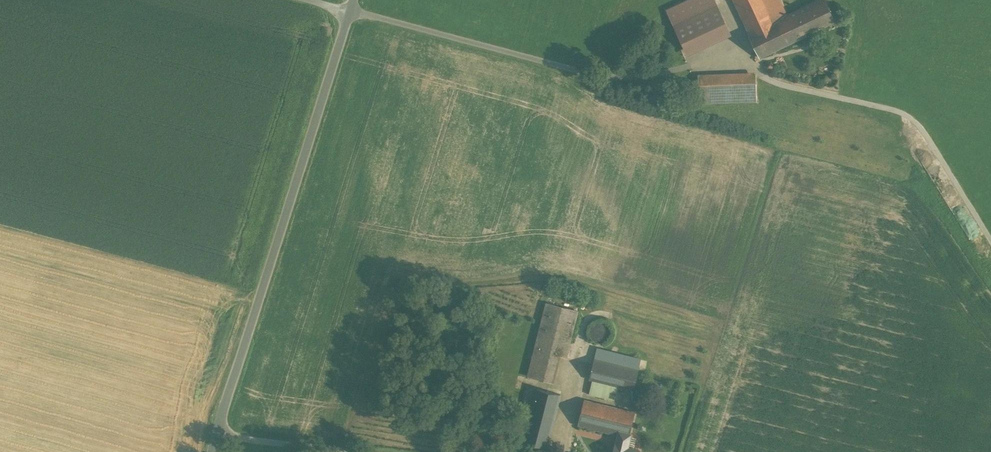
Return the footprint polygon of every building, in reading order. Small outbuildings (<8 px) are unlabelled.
[(666,10),(687,55),(731,35),(715,0),(687,0),(666,10)] [(749,32),(786,15),(779,0),(734,0),(749,32)] [(748,33),(759,56),(806,34),(804,31),(822,22),(824,26),(835,21),(825,0),(817,0),(786,15),(749,32),(748,33)] [(698,75),(699,103),(756,101),(755,74),(698,75)] [(580,302),(546,294),(528,366),(554,373),(561,347),(569,349),(580,302)] [(612,313),(608,311),(604,310),(600,310),(596,312),(592,315),(590,319),(589,323),(590,327),(592,331),(595,334),(600,336),(605,336),(610,334),(613,331),(615,328),(616,323),(614,317),(612,313)] [(641,361),(598,349),(592,369),(636,381),(641,361)] [(563,387),(541,382),(528,434),(550,440),(563,387)] [(588,392),(581,419),(619,428),(613,451),(639,451),(641,442),(629,439),(637,405),(588,392)]
